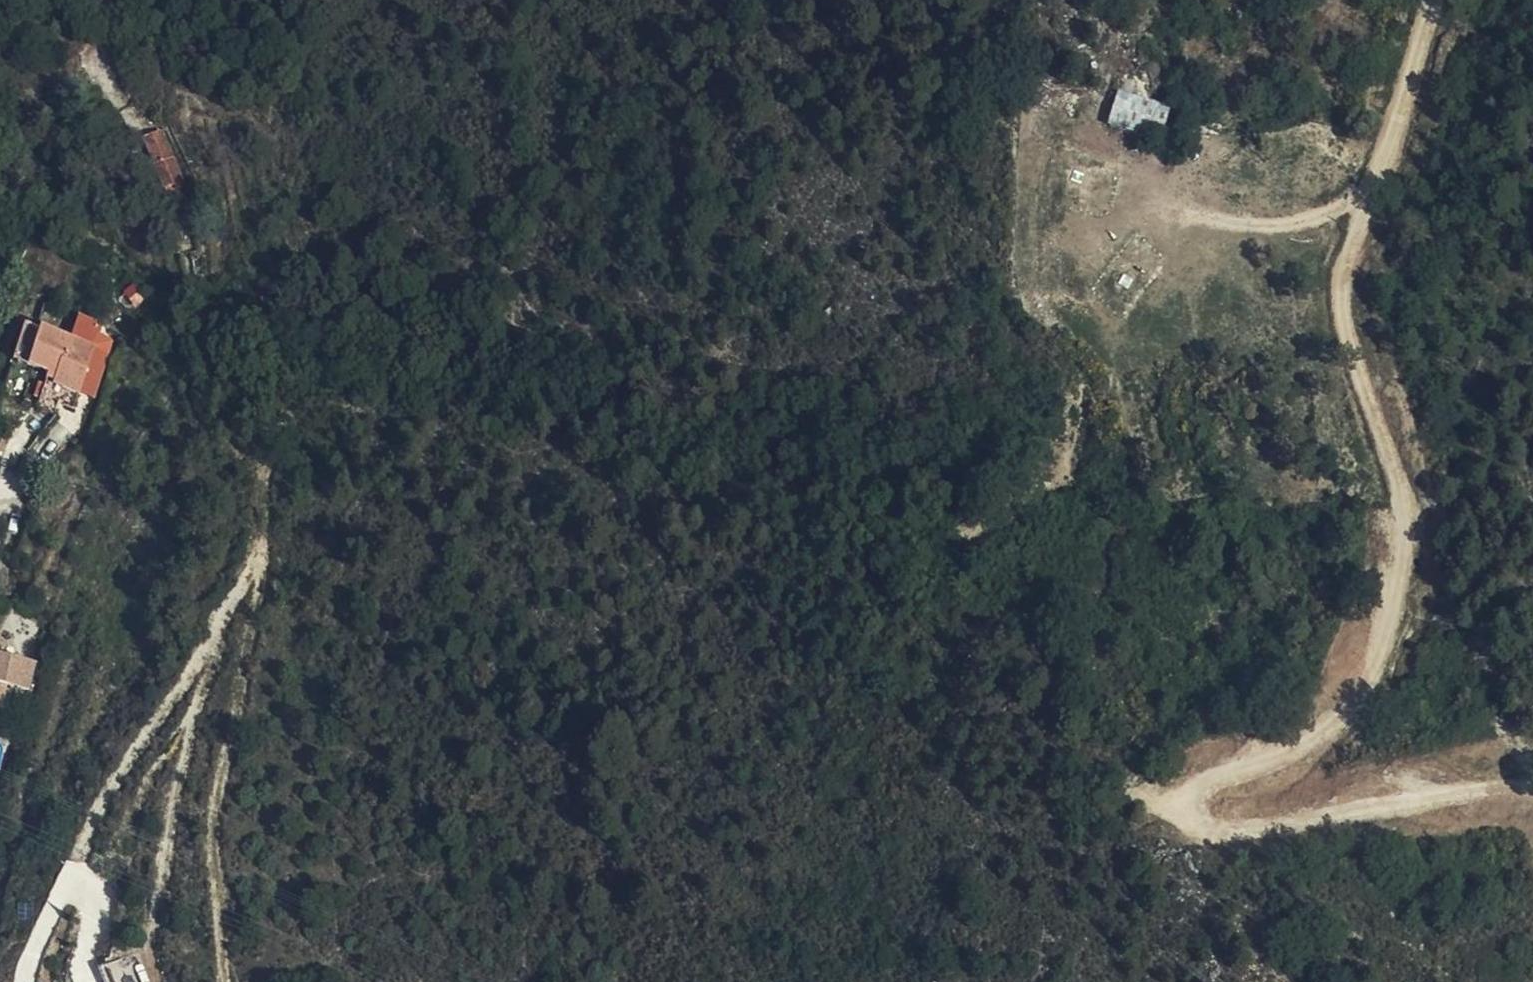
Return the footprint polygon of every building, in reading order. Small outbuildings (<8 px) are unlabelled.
[(1108,125),(1163,137),(1170,101),(1115,90),(1108,125)] [(158,124),(138,131),(158,181),(160,180),(168,200),(182,195),(174,175),(178,173),(158,124)] [(98,361),(29,334),(15,369),(49,383),(37,417),(56,425),(66,402),(78,406),(98,361)] [(21,721),(31,671),(0,665),(0,717),(21,721)] [(144,955),(105,969),(110,981),(154,981),(144,955)]
